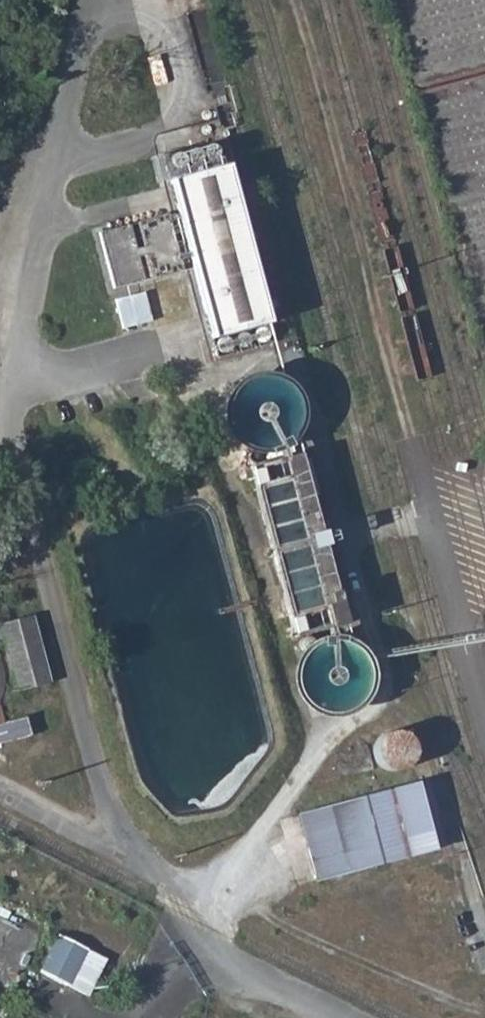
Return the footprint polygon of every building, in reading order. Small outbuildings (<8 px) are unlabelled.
[(159,161),(165,185),(208,342),(213,359),(269,344),(215,146),(159,161)] [(160,218),(93,236),(107,289),(175,271),(160,218)] [(146,289),(116,295),(123,326),(153,319),(146,289)] [(226,394),(222,405),(224,416),(228,428),(235,436),(245,443),(259,445),(265,445),(274,440),(284,432),(289,425),(292,414),(290,402),(286,390),(279,383),(269,377),(256,376),(245,378),(236,383),(232,387),(226,394)] [(293,455),(245,468),(291,636),(340,624),(293,455)] [(39,619),(14,624),(30,683),(54,678),(39,619)] [(304,650),(297,661),(294,677),(300,693),(311,704),(328,708),(341,706),(350,701),(359,690),(363,680),(361,663),(355,652),(345,644),(334,640),(324,640),(313,643),(304,650)] [(0,704),(7,692),(8,676),(2,662),(0,660),(0,704)] [(28,743),(24,722),(0,727),(0,748),(28,743)] [(390,769),(414,753),(397,727),(373,743),(390,769)] [(421,779),(294,813),(312,882),(440,848),(421,779)] [(104,959),(56,935),(39,970),(87,994),(104,959)]
